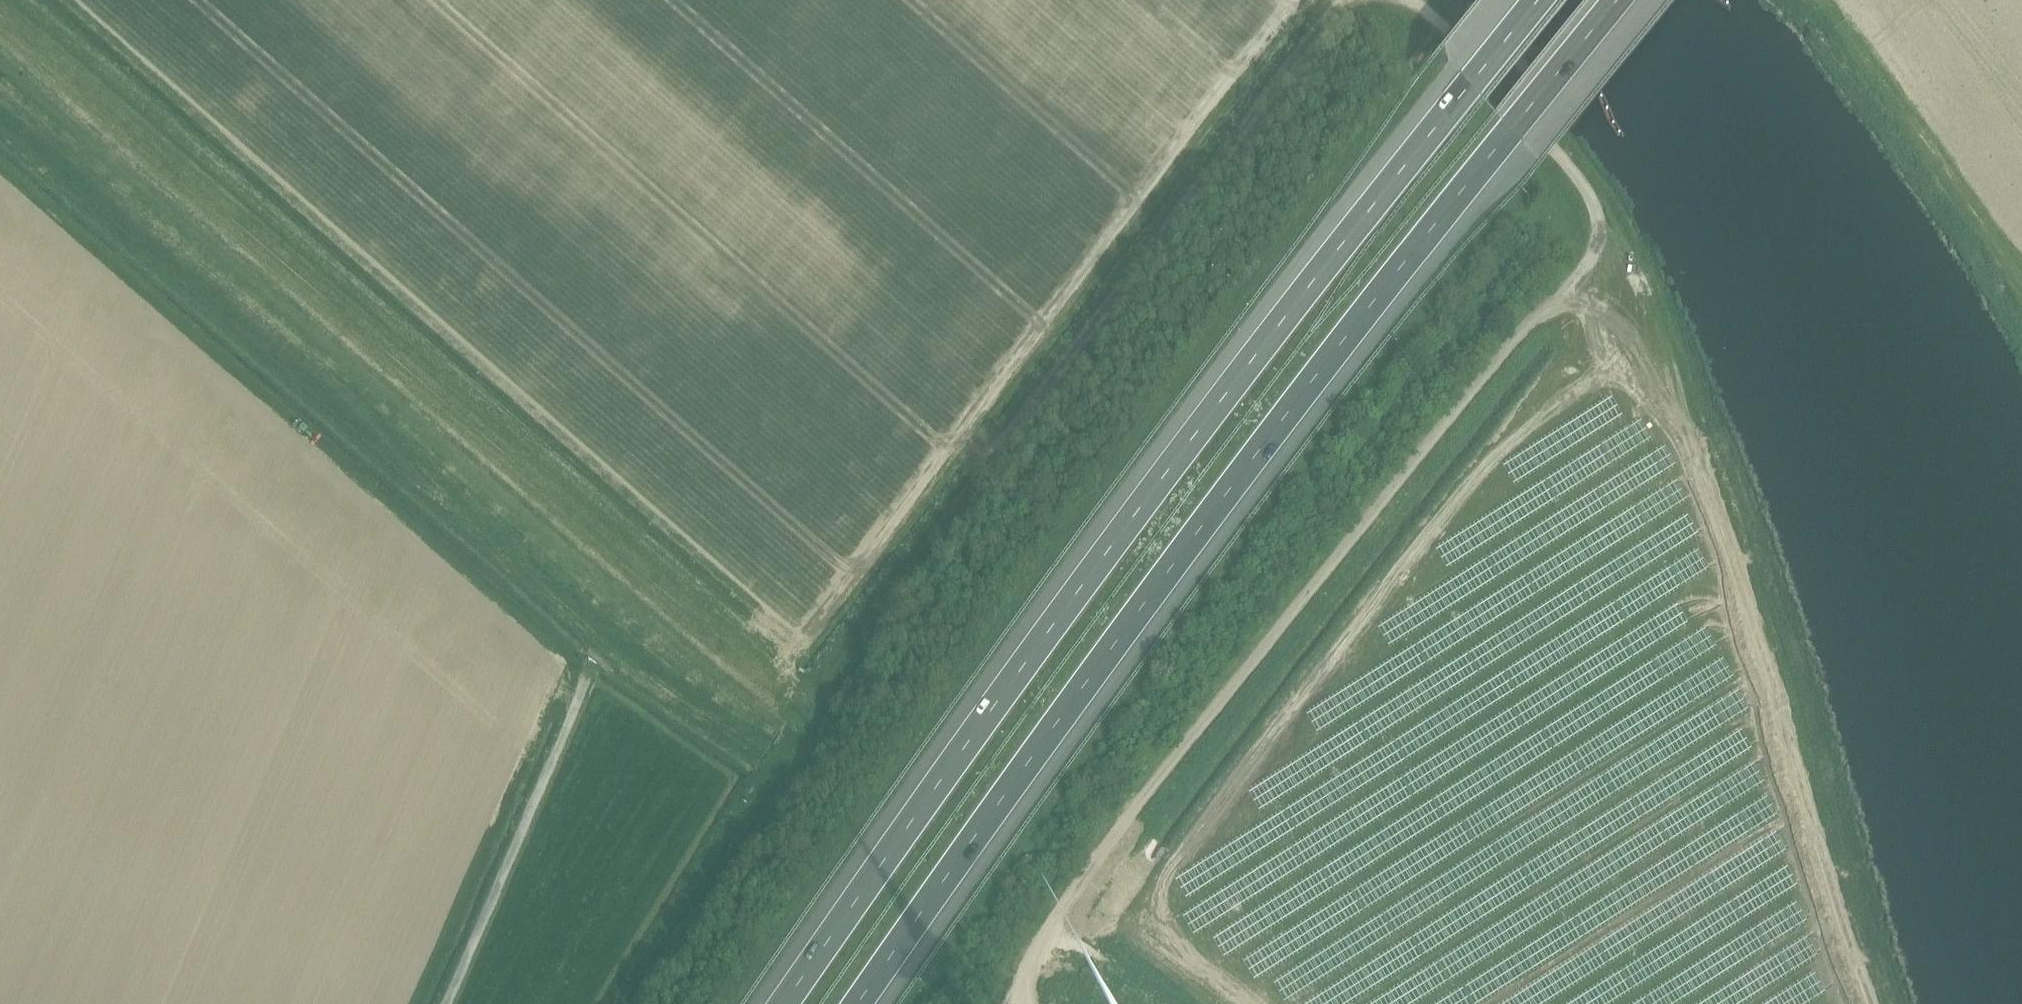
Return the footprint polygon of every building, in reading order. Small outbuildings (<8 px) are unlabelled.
[(1410,209),(1418,219),(1433,207),(1425,198),(1410,209)]
